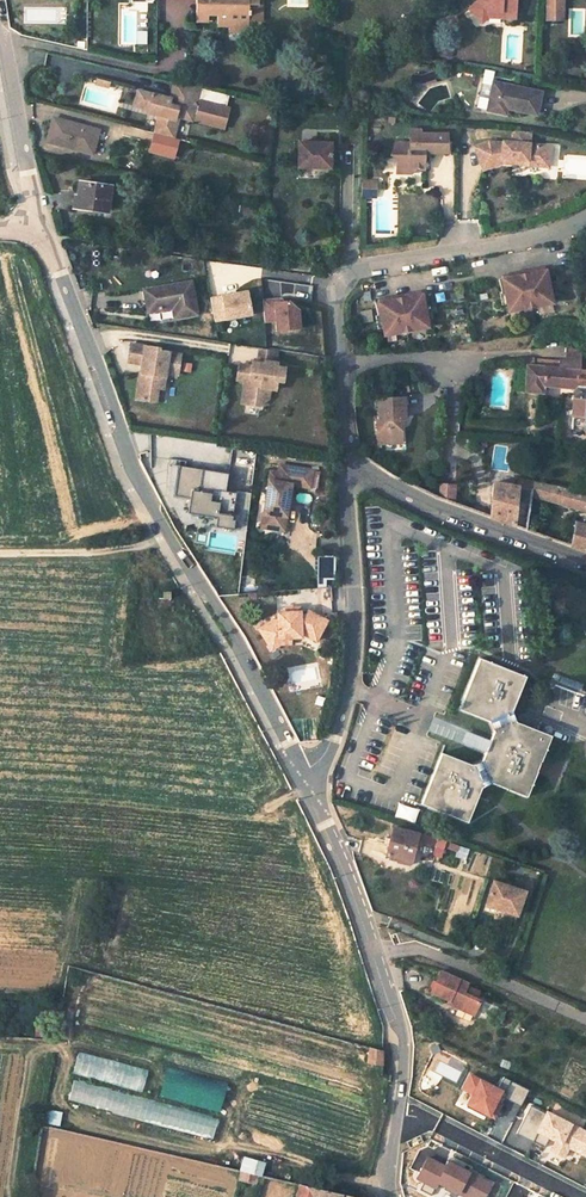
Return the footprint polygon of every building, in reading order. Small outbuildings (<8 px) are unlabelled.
[(196,23),(230,23),(230,28),(250,29),(250,22),(250,4),(260,5),(260,1),(260,0),(197,0),(196,23)] [(469,6),(482,20),(494,9),(501,10),(501,15),(515,16),(516,0),(477,0),(469,6)] [(548,16),(562,17),(563,0),(548,0),(548,16)] [(250,4),(250,22),(264,22),(264,1),(260,1),(260,5),(250,4)] [(421,73),(411,72),(410,82),(424,83),(436,79),(433,69),(421,73)] [(111,80),(99,77),(98,83),(109,86),(111,80)] [(150,149),(185,158),(187,152),(181,151),(184,140),(173,137),(179,116),(192,120),(198,98),(201,87),(176,81),(171,98),(139,89),(135,104),(149,108),(148,112),(158,115),(154,132),(150,149)] [(492,83),(486,111),(503,114),(505,107),(535,113),(539,92),(492,83)] [(198,98),(192,120),(221,128),(227,106),(198,98)] [(46,142),(92,154),(99,130),(52,118),(46,142)] [(410,142),(420,142),(420,133),(420,129),(410,129),(410,142)] [(489,139),(475,145),(480,160),(485,159),(487,166),(502,161),(513,162),(513,158),(527,159),(527,164),(544,165),(546,144),(530,143),(531,131),(514,129),(513,141),(503,140),(503,141),(489,139)] [(395,142),(391,154),(397,156),(397,165),(410,165),(412,168),(424,168),(424,154),(426,151),(447,151),(447,133),(420,133),(420,142),(410,142),(395,142)] [(299,140),(298,165),(330,166),(331,141),(299,140)] [(80,197),(78,208),(107,212),(110,188),(79,183),(77,197),(80,197)] [(502,277),(508,312),(552,304),(546,269),(502,277)] [(143,290),(145,312),(172,308),(173,318),(195,316),(190,283),(143,290)] [(250,314),(246,292),(209,298),(213,321),(250,314)] [(377,300),(383,336),(427,328),(420,292),(377,300)] [(298,310),(289,302),(281,303),(281,300),(262,301),(264,321),(276,320),(277,330),(299,328),(298,310)] [(141,364),(143,346),(129,344),(126,361),(141,364)] [(139,373),(135,399),(154,402),(156,388),(154,387),(155,376),(163,377),(164,373),(176,375),(179,354),(157,351),(158,348),(143,346),(141,364),(140,368),(145,368),(144,374),(139,373)] [(256,362),(263,363),(263,361),(274,362),(276,351),(258,348),(256,362)] [(240,403),(257,406),(260,388),(268,389),(274,390),(275,381),(281,382),(284,364),(274,362),(263,361),(263,363),(256,362),(250,361),(250,366),(237,364),(235,380),(243,381),(240,403)] [(585,430),(585,371),(584,371),(585,362),(559,361),(558,369),(527,367),(524,393),(542,396),(543,386),(574,388),(573,397),(571,429),(585,430)] [(476,377),(472,381),(480,382),(486,369),(481,369),(479,372),(476,377)] [(154,387),(156,388),(162,389),(163,377),(155,376),(154,387)] [(260,388),(257,406),(267,398),(268,389),(260,388)] [(377,444),(401,444),(401,433),(398,431),(398,426),(401,426),(401,423),(404,423),(404,400),(379,400),(379,422),(377,422),(377,444)] [(197,491),(201,468),(179,465),(174,495),(190,497),(200,498),(201,491),(197,491)] [(279,474),(293,476),(294,468),(280,466),(279,474)] [(200,498),(190,497),(187,514),(217,518),(221,492),(224,493),(224,491),(228,472),(201,468),(197,491),(201,491),(200,498)] [(262,528),(271,529),(273,515),(287,517),(292,485),(310,488),(313,471),(294,468),(293,476),(279,474),(271,472),(262,528)] [(527,530),(531,497),(585,511),(585,494),(549,485),(548,485),(531,482),(530,492),(511,487),(493,483),(490,517),(527,530)] [(446,491),(446,498),(454,498),(454,484),(442,484),(441,491),(446,491)] [(245,531),(250,496),(224,491),(224,493),(221,492),(217,518),(215,527),(245,531)] [(287,517),(273,515),(271,529),(285,531),(287,517)] [(585,552),(585,527),(574,523),(573,527),(570,546),(585,552)] [(330,602),(329,587),(305,589),(306,603),(330,602)] [(156,611),(170,611),(170,592),(162,593),(162,600),(156,601),(156,611)] [(259,628),(269,643),(279,637),(291,636),(291,632),(302,632),(317,639),(328,619),(309,610),(307,613),(301,614),(301,611),(284,612),(278,615),(278,620),(273,619),(259,628)] [(279,637),(269,643),(272,649),(281,643),(291,642),(291,636),(279,637)] [(419,802),(465,822),(481,787),(492,783),(525,797),(551,735),(517,720),(512,709),(526,675),(519,672),(480,656),(460,705),(490,718),(494,730),(490,740),(485,737),(481,748),(486,750),(481,761),(471,765),(441,752),(419,802)] [(414,822),(417,808),(396,804),(393,818),(414,822)] [(417,834),(392,828),(385,855),(409,862),(416,837),(434,844),(431,853),(439,856),(445,841),(417,831),(417,834)] [(485,906),(516,916),(524,892),(493,882),(485,906)] [(440,973),(431,994),(454,1004),(455,1007),(473,1015),(480,1002),(476,1000),(463,994),(466,988),(467,984),(440,973)] [(466,988),(463,994),(476,1000),(479,993),(466,988)] [(366,1049),(364,1064),(380,1066),(381,1050),(366,1049)] [(76,1051),(71,1073),(141,1091),(147,1069),(76,1051)] [(164,1067),(157,1097),(218,1112),(225,1082),(164,1067)] [(479,1077),(469,1073),(461,1089),(471,1094),(479,1077)] [(499,1087),(479,1077),(471,1094),(465,1104),(490,1116),(498,1100),(500,1095),(503,1089),(499,1087)] [(504,1077),(499,1087),(503,1089),(500,1095),(520,1105),(528,1089),(504,1077)] [(68,1101),(211,1140),(218,1117),(74,1078),(68,1101)] [(503,1103),(498,1100),(490,1116),(495,1119),(503,1103)] [(544,1147),(549,1138),(537,1132),(546,1113),(530,1105),(516,1133),(544,1147)] [(574,1123),(548,1110),(546,1113),(537,1132),(549,1138),(555,1141),(563,1145),(574,1123)] [(574,1123),(563,1145),(555,1141),(550,1150),(565,1158),(569,1149),(585,1157),(585,1129),(574,1123)] [(445,1164),(427,1155),(415,1178),(436,1189),(438,1184),(435,1183),(445,1164)] [(239,1173),(262,1175),(263,1160),(240,1158),(239,1173)] [(448,1159),(445,1164),(435,1183),(438,1184),(463,1196),(485,1196),(493,1182),(448,1159)] [(301,1185),(298,1196),(354,1196),(301,1185)]
